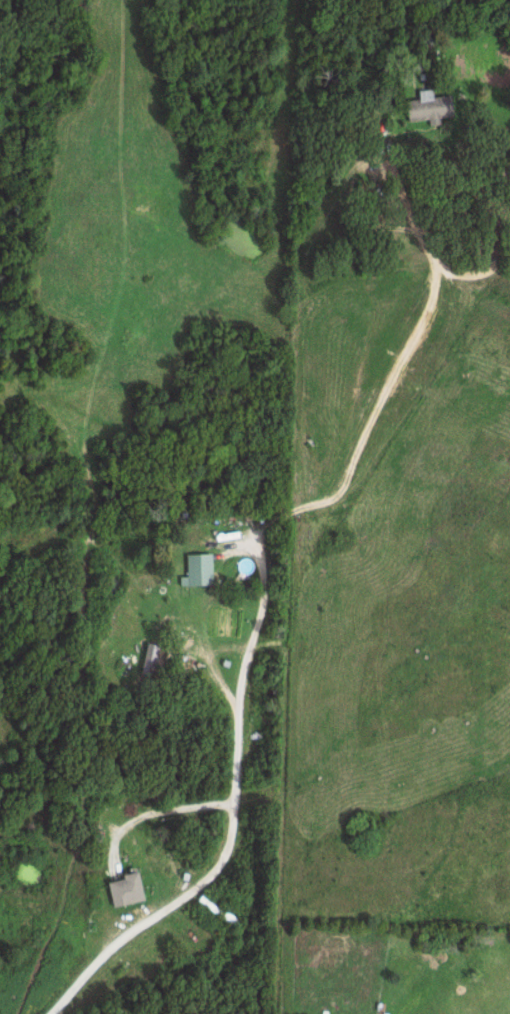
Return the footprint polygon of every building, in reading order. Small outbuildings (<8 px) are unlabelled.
[(410,121),(431,119),(431,125),(442,123),(441,117),(457,115),(454,94),(435,97),(434,88),(421,90),(422,99),(407,101),(410,121)] [(210,537),(190,537),(191,578),(211,578),(210,537)] [(141,650),(136,667),(150,672),(163,633),(155,630),(148,653),(141,650)] [(111,879),(116,906),(147,900),(143,874),(111,879)] [(239,920),(207,892),(201,899),(233,927),(239,920)]
